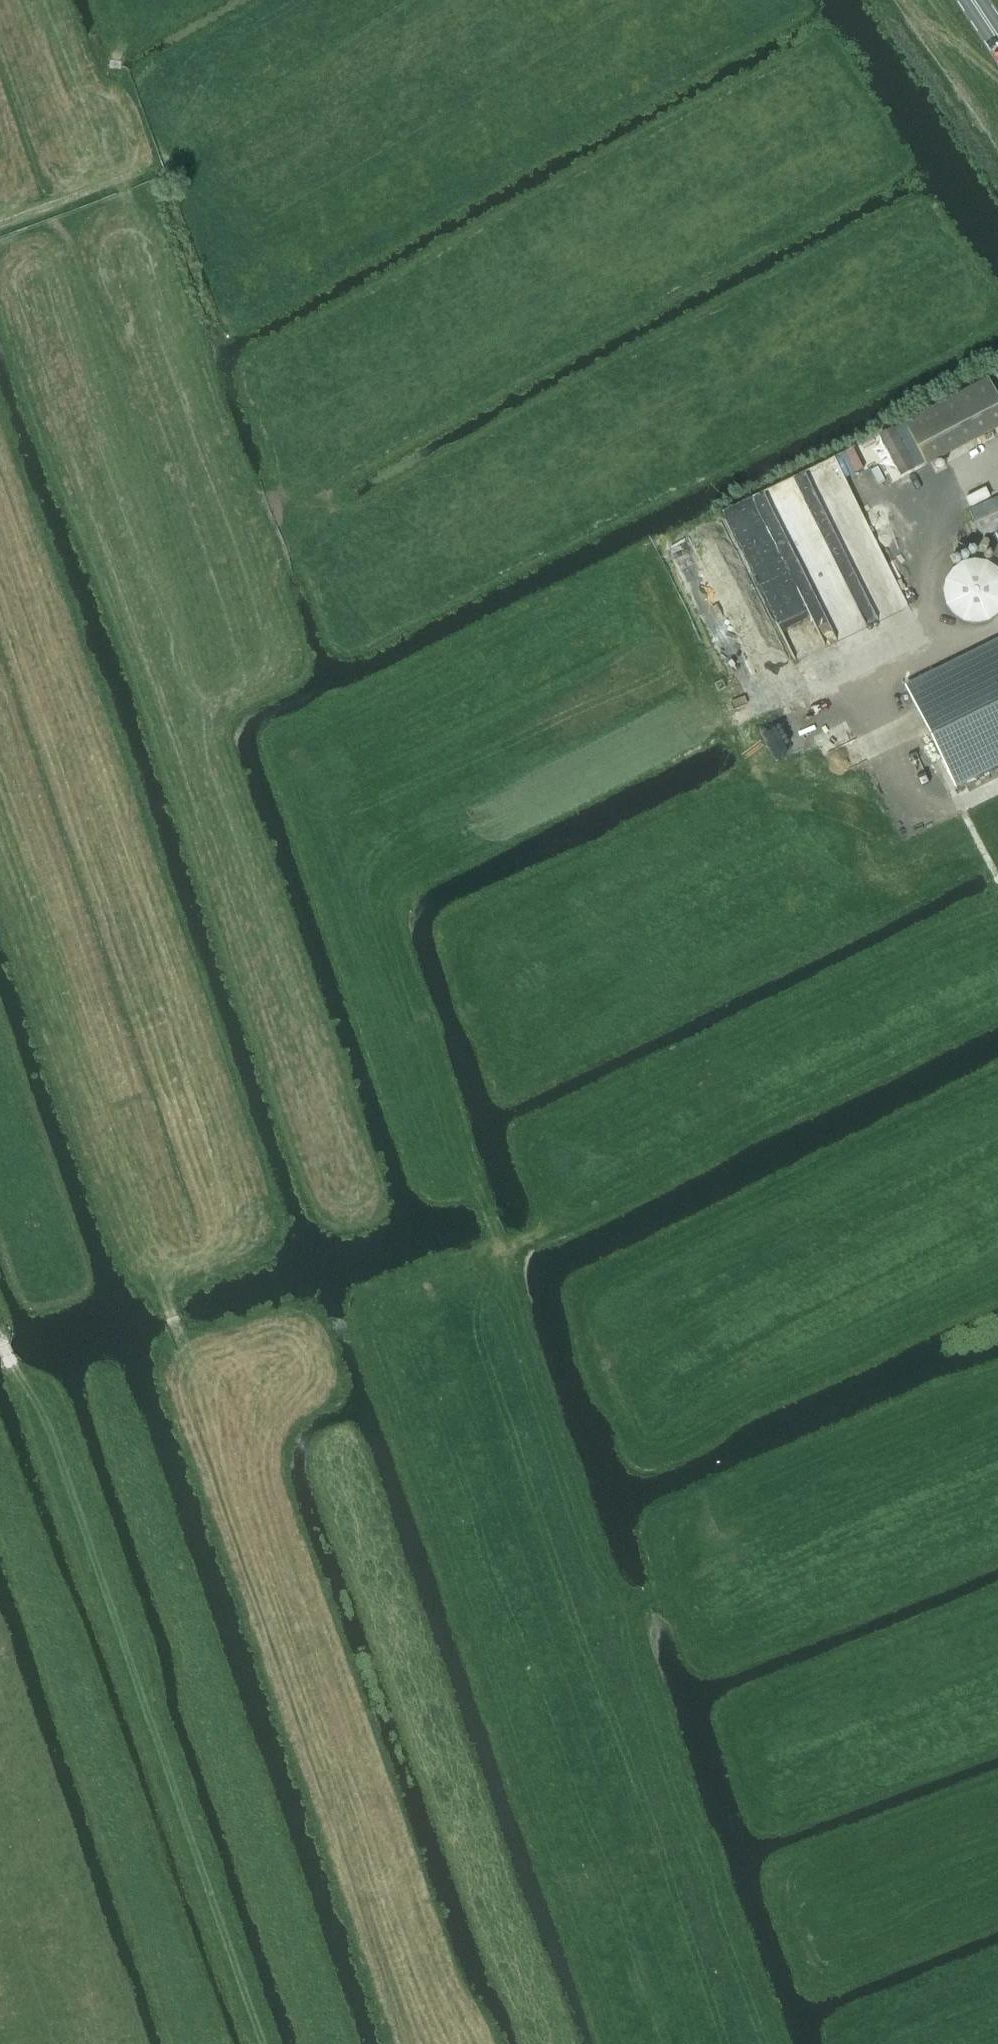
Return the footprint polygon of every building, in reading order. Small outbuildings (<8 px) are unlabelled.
[(903,423),(926,466),(997,428),(997,397),(988,378),(903,423)] [(969,509),(981,539),(997,532),(997,497),(969,509)] [(905,685),(955,786),(997,765),(997,639),(905,685)]
